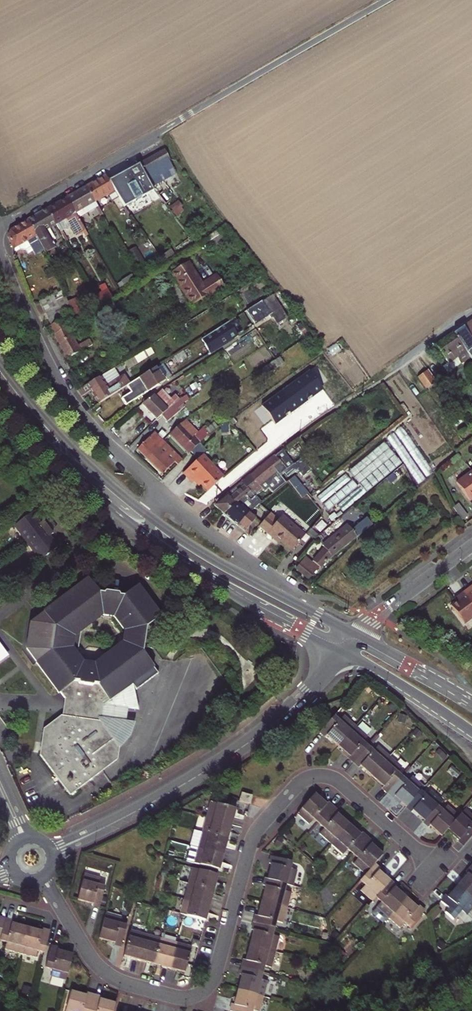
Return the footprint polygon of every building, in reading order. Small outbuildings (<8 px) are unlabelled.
[(163,150),(140,162),(153,186),(176,173),(163,150)] [(117,197),(122,194),(124,193),(120,187),(137,178),(140,183),(127,190),(131,203),(133,201),(132,200),(152,188),(139,163),(108,180),(113,190),(117,197)] [(86,186),(94,201),(113,190),(108,180),(105,175),(86,186)] [(94,201),(86,186),(67,198),(78,217),(87,212),(84,207),(94,201)] [(117,197),(124,206),(128,203),(122,194),(117,197)] [(67,198),(47,209),(55,224),(65,218),(75,235),(81,232),(84,237),(88,235),(78,217),(67,198)] [(84,207),(87,212),(97,206),(94,201),(84,207)] [(44,249),(45,253),(54,248),(44,230),(55,224),(47,209),(27,221),(44,249)] [(8,236),(13,248),(26,240),(34,254),(44,249),(27,221),(10,230),(8,236)] [(134,248),(126,252),(140,277),(149,272),(134,248)] [(170,250),(159,257),(164,263),(174,256),(170,250)] [(170,273),(189,301),(221,282),(216,275),(199,285),(197,281),(198,280),(188,262),(170,273)] [(221,282),(189,301),(191,306),(225,287),(221,282)] [(107,290),(96,295),(100,302),(111,297),(107,290)] [(272,294),(246,310),(254,324),(269,315),(271,318),(272,317),(276,323),(287,317),(272,294)] [(58,306),(55,301),(52,295),(39,301),(44,312),(58,306)] [(65,296),(55,301),(58,306),(68,302),(65,296)] [(76,298),(68,302),(71,308),(76,319),(84,314),(76,298)] [(47,319),(60,312),(71,308),(68,302),(58,306),(44,312),(47,319)] [(60,312),(47,319),(51,325),(58,341),(70,334),(60,312)] [(234,318),(202,338),(211,351),(234,337),(230,330),(238,325),(234,318)] [(464,326),(471,336),(461,343),(471,356),(471,358),(471,321),(464,326)] [(461,343),(453,333),(436,345),(448,363),(443,366),(447,373),(471,356),(461,343)] [(70,334),(58,341),(68,357),(79,352),(70,334)] [(148,346),(123,362),(127,369),(153,353),(148,346)] [(187,349),(174,357),(179,365),(192,357),(187,349)] [(279,357),(259,370),(263,376),(283,363),(279,357)] [(138,378),(146,392),(165,380),(156,366),(138,378)] [(418,376),(426,387),(436,380),(428,368),(418,376)] [(112,369),(99,377),(76,391),(80,396),(91,390),(98,403),(128,384),(123,375),(118,378),(112,369)] [(324,389),(311,371),(262,405),(275,423),(324,389)] [(160,391),(141,404),(156,420),(161,415),(178,400),(173,394),(169,400),(160,391)] [(178,400),(161,415),(167,422),(184,406),(178,400)] [(185,419),(181,423),(171,432),(170,433),(189,452),(209,434),(205,429),(203,427),(197,432),(185,419)] [(205,429),(209,434),(217,427),(213,422),(205,429)] [(157,434),(140,451),(162,472),(174,460),(178,464),(182,459),(157,434)] [(349,471),(354,478),(390,449),(384,442),(349,471)] [(398,447),(423,482),(428,478),(403,443),(398,447)] [(390,449),(354,478),(359,483),(394,454),(390,449)] [(286,468),(293,464),(283,451),(275,455),(286,468)] [(208,490),(223,476),(203,454),(183,472),(193,482),(194,481),(197,478),(201,483),(208,490)] [(395,454),(362,481),(369,490),(402,463),(395,454)] [(275,455),(250,476),(263,489),(265,491),(269,488),(273,492),(286,481),(282,477),(282,472),(284,471),(288,476),(298,470),(293,464),(286,468),(275,455)] [(393,481),(400,475),(396,470),(389,477),(393,481)] [(457,482),(471,500),(471,499),(471,471),(457,482)] [(317,496),(322,503),(351,480),(345,473),(317,496)] [(229,494),(214,505),(224,513),(246,495),(251,499),(263,489),(250,476),(229,494)] [(353,480),(323,505),(328,511),(358,486),(353,480)] [(307,483),(303,486),(311,495),(315,492),(307,483)] [(57,486),(54,489),(60,495),(64,492),(57,486)] [(243,520),(251,512),(261,502),(259,498),(265,491),(263,489),(251,499),(246,495),(224,513),(237,524),(243,520)] [(258,519),(251,512),(243,520),(237,524),(247,532),(258,519)] [(54,533),(49,527),(44,521),(40,524),(32,513),(15,526),(41,560),(58,548),(50,537),(54,533)] [(267,532),(278,519),(271,513),(260,526),(267,532)] [(267,532),(274,538),(276,536),(281,540),(292,550),(305,535),(282,515),(278,519),(267,532)] [(328,559),(356,537),(347,525),(322,545),(324,548),(313,561),(306,557),(296,568),(309,578),(320,566),(321,567),(328,559)] [(127,547),(126,550),(135,556),(137,553),(127,547)] [(133,559),(135,556),(126,550),(123,554),(133,559)] [(118,593),(105,591),(104,593),(99,593),(88,578),(30,622),(26,649),(59,692),(61,691),(65,697),(65,699),(70,699),(68,714),(63,714),(61,715),(44,728),(40,754),(70,794),(92,778),(105,768),(117,758),(119,747),(120,745),(99,718),(95,718),(97,703),(101,704),(108,698),(110,699),(132,682),(133,684),(137,689),(159,672),(154,666),(143,651),(143,647),(153,648),(155,632),(145,631),(146,627),(161,615),(138,585),(123,596),(120,596),(118,593)] [(463,592),(471,603),(471,589),(470,586),(463,592)] [(471,618),(471,603),(463,592),(456,597),(458,600),(455,602),(450,606),(463,624),(471,618)] [(16,667),(21,663),(0,635),(0,646),(16,667)] [(7,673),(12,670),(0,654),(0,664),(7,673)] [(95,718),(99,718),(120,745),(130,735),(137,723),(125,721),(127,708),(139,710),(133,684),(107,704),(101,704),(97,703),(95,718)] [(345,707),(343,705),(334,716),(336,717),(345,707)] [(326,735),(338,746),(356,726),(344,715),(339,721),(336,717),(334,716),(320,732),(325,737),(326,735)] [(366,734),(371,730),(365,720),(360,724),(366,734)] [(368,746),(366,745),(363,742),(367,737),(356,726),(338,746),(354,762),(368,746)] [(366,745),(368,746),(377,735),(376,734),(366,745)] [(377,735),(368,746),(370,748),(379,737),(377,735)] [(354,762),(372,776),(390,756),(378,746),(373,751),(370,748),(368,746),(354,762)] [(372,776),(388,793),(402,777),(397,772),(406,762),(394,751),(390,756),(372,776)] [(420,791),(424,787),(412,776),(407,781),(402,777),(388,793),(406,807),(420,791)] [(426,795),(420,791),(406,807),(411,812),(413,810),(424,821),(437,806),(442,801),(430,790),(426,795)] [(241,792),(239,801),(250,804),(252,795),(241,792)] [(315,793),(297,813),(309,824),(314,819),(320,824),(334,807),(315,793)] [(210,802),(206,817),(232,824),(236,809),(210,802)] [(442,836),(448,829),(459,816),(447,806),(443,811),(437,806),(424,821),(423,822),(442,836)] [(319,833),(331,844),(349,823),(338,814),(339,812),(334,807),(320,824),(324,827),(319,833)] [(471,836),(471,816),(465,810),(459,816),(448,829),(459,839),(458,841),(463,846),(471,836)] [(206,817),(202,832),(228,839),(232,824),(206,817)] [(349,823),(331,844),(343,854),(348,848),(353,853),(368,837),(349,823)] [(228,839),(202,832),(198,847),(224,854),(228,839)] [(365,874),(375,864),(383,854),(368,837),(353,853),(358,858),(353,863),(365,874)] [(219,870),(224,854),(198,847),(193,863),(219,870)] [(272,864),(268,880),(286,885),(294,887),(298,871),(291,869),(293,862),(272,857),(270,863),(272,864)] [(373,900),(376,896),(390,881),(379,870),(380,868),(375,864),(365,874),(360,880),(365,885),(361,889),(373,900)] [(471,867),(467,872),(468,873),(458,885),(471,898),(471,868),(471,867)] [(192,868),(188,883),(214,890),(218,875),(192,868)] [(100,878),(85,873),(78,899),(93,903),(93,905),(100,907),(106,886),(99,884),(100,878)] [(266,887),(262,902),(288,909),(292,893),(285,891),(286,885),(268,880),(266,880),(264,886),(266,887)] [(390,881),(376,896),(381,901),(377,907),(388,917),(406,897),(395,887),(396,885),(390,881)] [(188,883),(184,898),(210,905),(214,890),(188,883)] [(441,901),(449,908),(446,913),(454,920),(462,910),(467,915),(471,909),(471,898),(458,885),(441,901)] [(418,907),(406,897),(388,917),(401,927),(405,922),(410,927),(425,911),(419,906),(418,907)] [(180,913),(184,915),(205,921),(210,905),(184,898),(180,913)] [(262,902),(254,924),(275,929),(277,921),(284,923),(288,909),(262,902)] [(122,917),(106,912),(99,937),(115,942),(114,944),(121,946),(127,925),(120,923),(122,917)] [(27,927),(12,922),(12,921),(0,917),(0,940),(6,942),(5,949),(20,953),(27,927)] [(254,931),(250,946),(276,953),(280,938),(273,936),(275,929),(254,924),(252,931),(254,931)] [(44,952),(50,931),(43,929),(43,931),(27,927),(20,953),(35,957),(37,950),(44,952)] [(139,960),(146,934),(131,930),(124,956),(139,960)] [(331,935),(337,940),(341,936),(335,931),(331,935)] [(161,938),(146,934),(139,960),(154,964),(161,938)] [(176,942),(161,938),(154,964),(169,968),(176,942)] [(186,967),(190,953),(192,947),(176,942),(169,968),(185,972),(186,967)] [(66,980),(73,955),(57,951),(58,948),(51,946),(45,968),(52,969),(50,976),(66,980)] [(276,953),(250,946),(246,961),(244,960),(242,967),(263,973),(265,966),(271,968),(276,953)] [(242,975),(238,990),(263,997),(268,981),(261,979),(263,973),(242,967),(240,974),(242,975)] [(238,990),(234,1005),(232,1004),(230,1010),(252,1010),(256,1010),(260,1010),(263,997),(238,990)] [(94,995),(87,994),(86,995),(71,991),(65,1010),(89,1010),(94,995)] [(89,1010),(113,1010),(115,1004),(100,999),(101,997),(94,995),(89,1010)]
